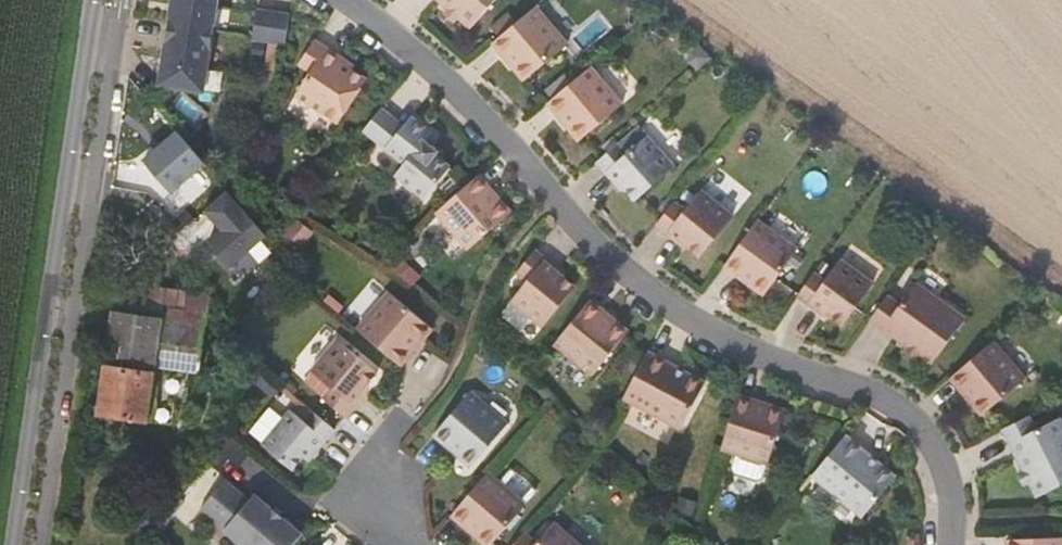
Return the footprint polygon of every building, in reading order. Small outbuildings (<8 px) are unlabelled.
[(159,86),(203,92),(217,0),(172,0),(159,86)] [(466,28),(490,0),(434,0),(466,28)] [(533,5),(489,41),(500,54),(503,51),(514,63),(511,66),(521,78),(564,42),(533,5)] [(599,8),(570,36),(585,51),(613,23),(599,8)] [(278,50),(284,20),(250,14),(245,44),(278,50)] [(310,44),(293,67),(304,76),(288,98),(328,128),(359,86),(333,66),(336,63),(310,44)] [(689,62),(697,71),(711,58),(698,44),(690,51),(689,62)] [(578,141),(621,105),(590,67),(557,95),(547,103),(558,116),(561,113),(571,126),(568,129),(578,141)] [(397,129),(375,112),(357,134),(398,167),(389,178),(418,202),(444,170),(429,157),(431,154),(418,144),(425,136),(405,120),(397,129)] [(558,116),(568,129),(571,126),(561,113),(558,116)] [(617,186),(619,184),(624,190),(634,201),(673,166),(637,126),(596,163),(617,186)] [(143,160),(171,191),(204,162),(177,131),(143,160)] [(482,188),(471,177),(430,216),(464,251),(505,212),(494,200),(491,203),(479,191),(482,188)] [(231,266),(267,234),(228,189),(205,209),(223,229),(209,241),(231,266)] [(699,257),(732,216),(701,191),(685,211),(674,202),(655,225),(680,245),(681,243),(699,257)] [(312,231),(297,219),(277,243),(292,256),(312,231)] [(757,221),(724,266),(737,276),(740,273),(753,282),(751,285),(764,295),(797,249),(757,221)] [(844,258),(880,274),(885,263),(849,246),(844,258)] [(543,328),(575,286),(557,272),(559,270),(535,251),(516,274),(527,282),(511,302),(543,328)] [(813,273),(797,297),(822,315),(823,312),(830,317),(842,326),(873,283),(840,259),(824,281),(813,273)] [(737,276),(751,285),(753,282),(740,273),(737,276)] [(884,291),(867,315),(929,359),(962,312),(912,278),(897,300),(884,291)] [(358,324),(386,290),(374,280),(346,315),(358,324)] [(120,284),(100,415),(146,422),(155,363),(198,369),(209,297),(120,284)] [(389,292),(357,330),(400,367),(411,354),(407,351),(418,339),(421,341),(432,329),(389,292)] [(602,311),(590,300),(554,344),(593,376),(628,332),(615,321),(613,324),(600,314),(602,311)] [(615,321),(602,311),(600,314),(613,324),(615,321)] [(990,337),(946,374),(957,386),(961,384),(971,396),(968,399),(978,411),(1021,375),(990,337)] [(331,387),(322,397),(345,416),(365,392),(363,391),(367,385),(378,373),(337,339),(311,370),(312,371),(331,387)] [(407,351),(411,354),(421,341),(418,339),(407,351)] [(478,358),(490,362),(494,351),(481,347),(478,358)] [(705,383),(648,352),(623,399),(680,430),(705,383)] [(304,381),(322,397),(331,387),(312,371),(304,381)] [(459,456),(472,466),(508,423),(470,391),(434,435),(446,445),(449,442),(462,453),(459,456)] [(752,399),(736,393),(718,447),(765,463),(783,409),(768,404),(766,408),(751,403),(752,399)] [(308,461),(334,429),(299,400),(262,445),(292,470),(303,457),(308,461)] [(597,421),(608,427),(615,413),(604,407),(597,421)] [(999,427),(1034,495),(1061,480),(1061,426),(1056,415),(1033,427),(1025,414),(999,427)] [(886,481),(859,450),(840,434),(806,475),(856,517),(886,481)] [(446,445),(459,456),(462,453),(449,442),(446,445)] [(575,452),(581,458),(589,450),(583,444),(575,452)] [(859,450),(886,481),(890,476),(858,449),(859,450)] [(511,469),(504,479),(530,499),(538,489),(511,469)] [(485,473),(449,517),(462,527),(464,524),(477,535),(474,538),(483,544),(490,544),(523,505),(485,473)] [(242,544),(293,544),(301,535),(254,495),(249,501),(225,481),(200,510),(242,544)] [(673,514),(691,519),(697,502),(679,497),(673,514)] [(550,522),(533,543),(521,533),(511,544),(577,544),(550,522)] [(918,535),(906,536),(907,544),(919,544),(918,535)]
